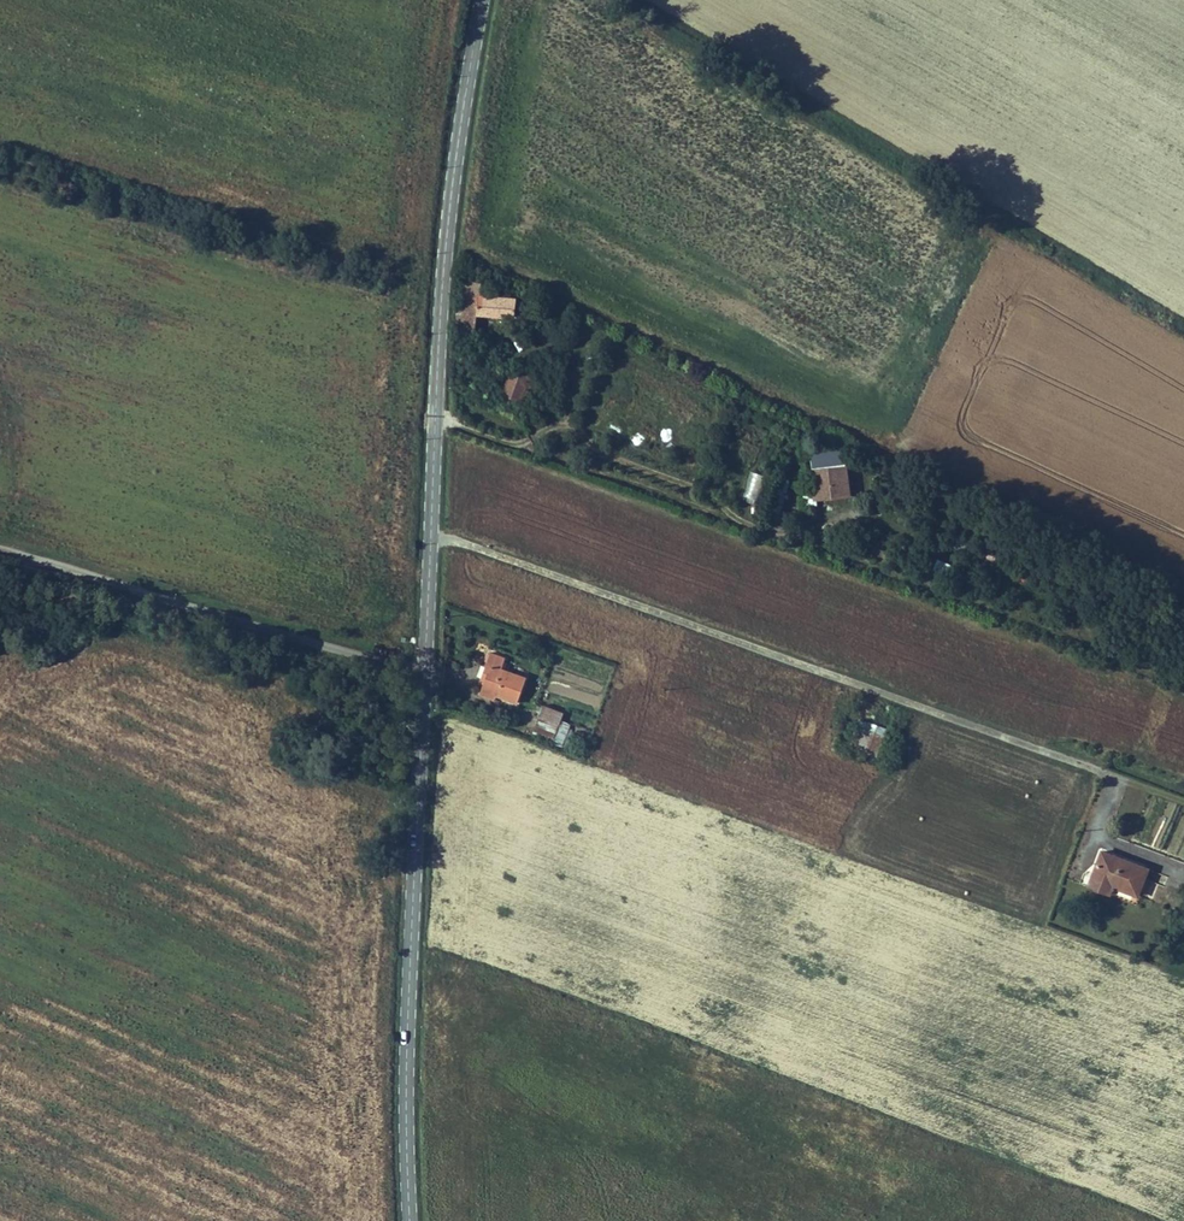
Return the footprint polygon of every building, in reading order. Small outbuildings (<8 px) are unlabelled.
[(458,280),(455,312),(474,313),(513,316),(515,298),(478,295),(479,282),(458,280)] [(454,322),(474,323),(474,313),(455,312),(454,322)] [(495,391),(502,393),(511,370),(504,367),(495,391)] [(502,393),(518,400),(527,377),(511,370),(502,393)] [(842,444),(810,448),(812,464),(844,460),(842,444)] [(846,465),(813,468),(816,497),(849,494),(846,465)] [(750,472),(750,485),(763,486),(764,472),(750,472)] [(760,495),(761,487),(744,486),(743,495),(760,495)] [(965,546),(968,537),(957,534),(954,543),(965,546)] [(976,557),(995,560),(997,550),(978,546),(976,557)] [(481,673),(486,675),(484,681),(480,690),(495,695),(515,703),(525,677),(501,668),(504,658),(489,652),(481,673)] [(479,695),(493,701),(495,695),(480,690),(479,695)] [(534,730),(553,737),(558,724),(539,717),(534,730)] [(566,727),(558,724),(553,737),(561,740),(566,727)] [(863,737),(881,743),(883,737),(858,727),(855,734),(863,737)] [(863,737),(855,734),(851,748),(876,756),(878,751),(860,745),(863,737)] [(863,737),(860,745),(878,751),(881,743),(863,737)] [(1136,895),(1142,878),(1146,869),(1101,852),(1091,878),(1112,886),(1136,895)] [(1088,887),(1108,894),(1112,886),(1091,878),(1088,886),(1088,887)]
